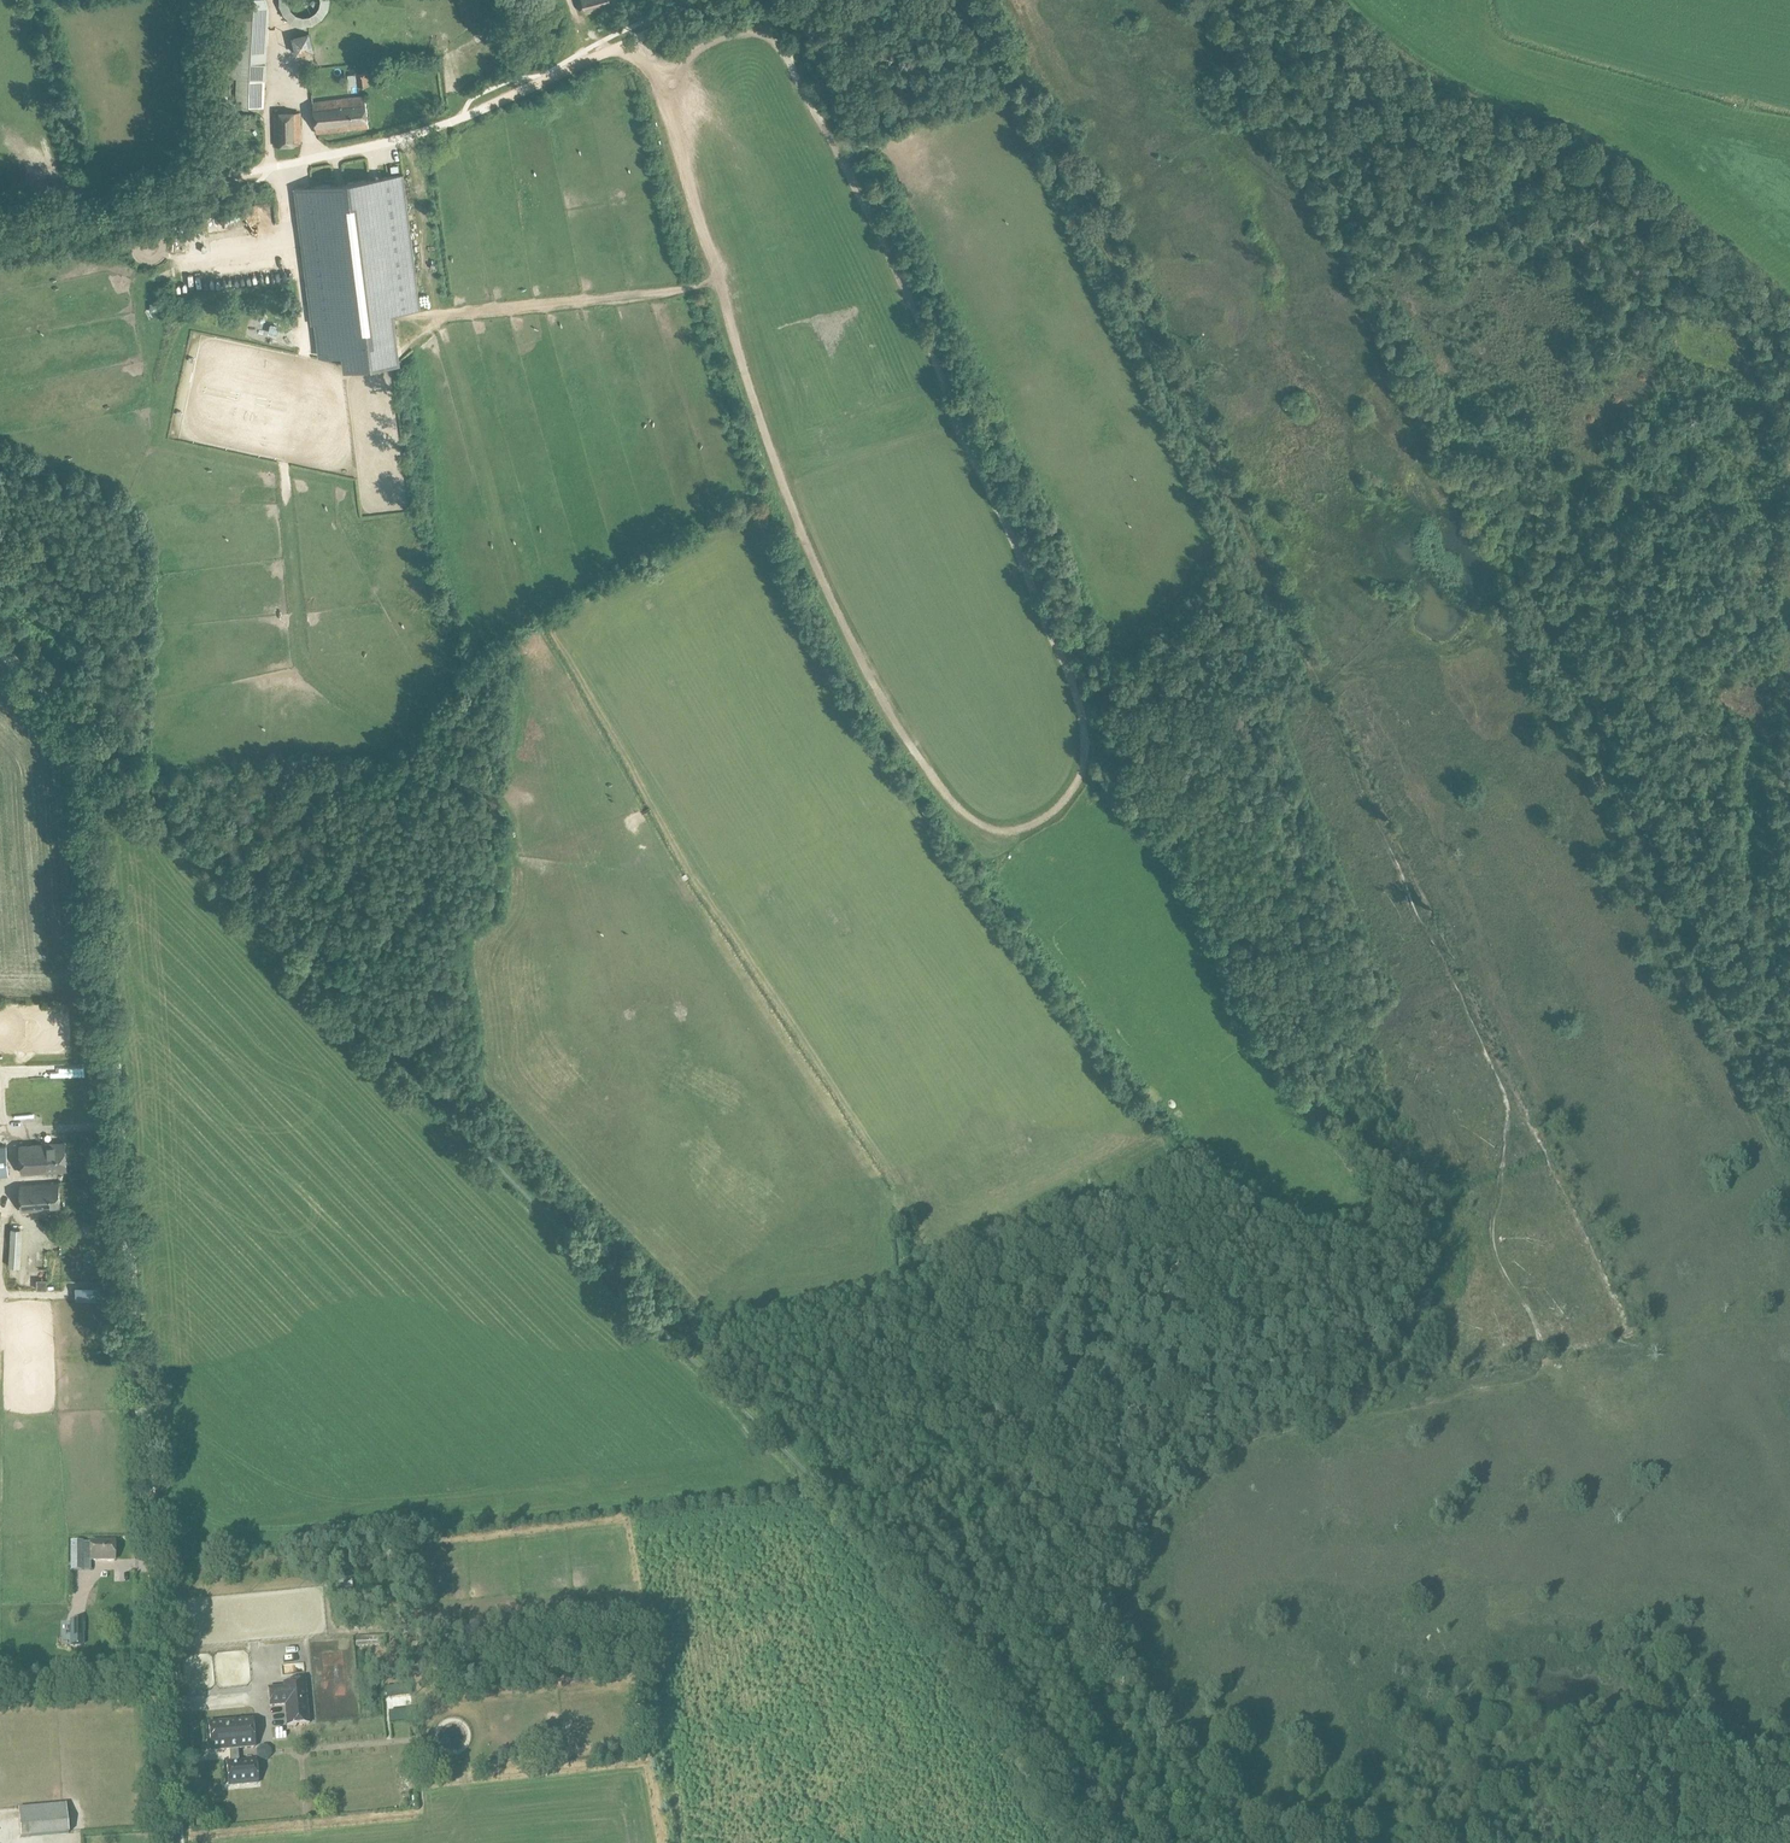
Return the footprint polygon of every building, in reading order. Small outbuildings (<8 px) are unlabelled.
[(265,105),(266,61),(263,61),(264,0),(244,0),(243,80),(239,80),(239,104),(265,105)] [(577,3),(579,10),(585,14),(611,7),(614,1),(613,0),(579,0),(577,3)] [(293,35),(295,50),(311,48),(309,33),(293,35)] [(284,37),(286,53),(295,52),(293,36),(284,37)] [(358,86),(371,84),(369,73),(357,75),(358,86)] [(314,102),(317,133),(368,128),(365,97),(314,102)] [(300,113),(274,113),(275,146),(301,146),(300,113)] [(347,181),(294,188),(311,323),(339,320),(345,372),(401,365),(394,312),(419,309),(403,175),(362,179),(365,202),(349,204),(347,181)] [(362,179),(347,181),(349,204),(365,202),(362,179)] [(253,208),(253,214),(270,215),(271,205),(264,205),(264,208),(253,208)] [(235,214),(221,215),(222,227),(236,226),(235,214)] [(168,257),(194,251),(192,245),(167,250),(168,257)] [(8,1004),(0,1004),(0,1018),(9,1018),(8,1004)] [(61,1066),(62,1072),(74,1069),(72,1063),(61,1066)] [(22,1174),(67,1170),(65,1143),(20,1146),(22,1174)] [(0,1146),(0,1175),(8,1174),(6,1146),(0,1146)] [(22,1212),(60,1209),(58,1183),(20,1186),(22,1212)] [(18,1265),(21,1226),(11,1226),(9,1265),(18,1265)] [(34,1277),(34,1287),(45,1287),(45,1278),(34,1277)] [(114,1560),(114,1542),(90,1542),(90,1543),(72,1543),(72,1563),(83,1563),(83,1559),(90,1559),(90,1560),(114,1560)] [(93,1606),(92,1597),(78,1597),(79,1607),(93,1606)] [(83,1612),(84,1644),(94,1643),(93,1611),(83,1612)] [(71,1621),(71,1644),(83,1644),(83,1621),(71,1621)] [(385,1635),(357,1637),(357,1647),(386,1645),(385,1635)] [(319,1652),(322,1666),(327,1665),(329,1672),(340,1670),(336,1649),(319,1652)] [(309,1724),(305,1681),(284,1683),(284,1688),(268,1689),(269,1707),(285,1705),(287,1726),(309,1724)] [(228,1750),(229,1759),(230,1762),(239,1761),(238,1749),(254,1748),(252,1719),(208,1723),(211,1752),(228,1750)] [(229,1787),(258,1784),(256,1760),(226,1763),(229,1787)] [(20,1837),(68,1833),(65,1804),(18,1808),(20,1837)]
